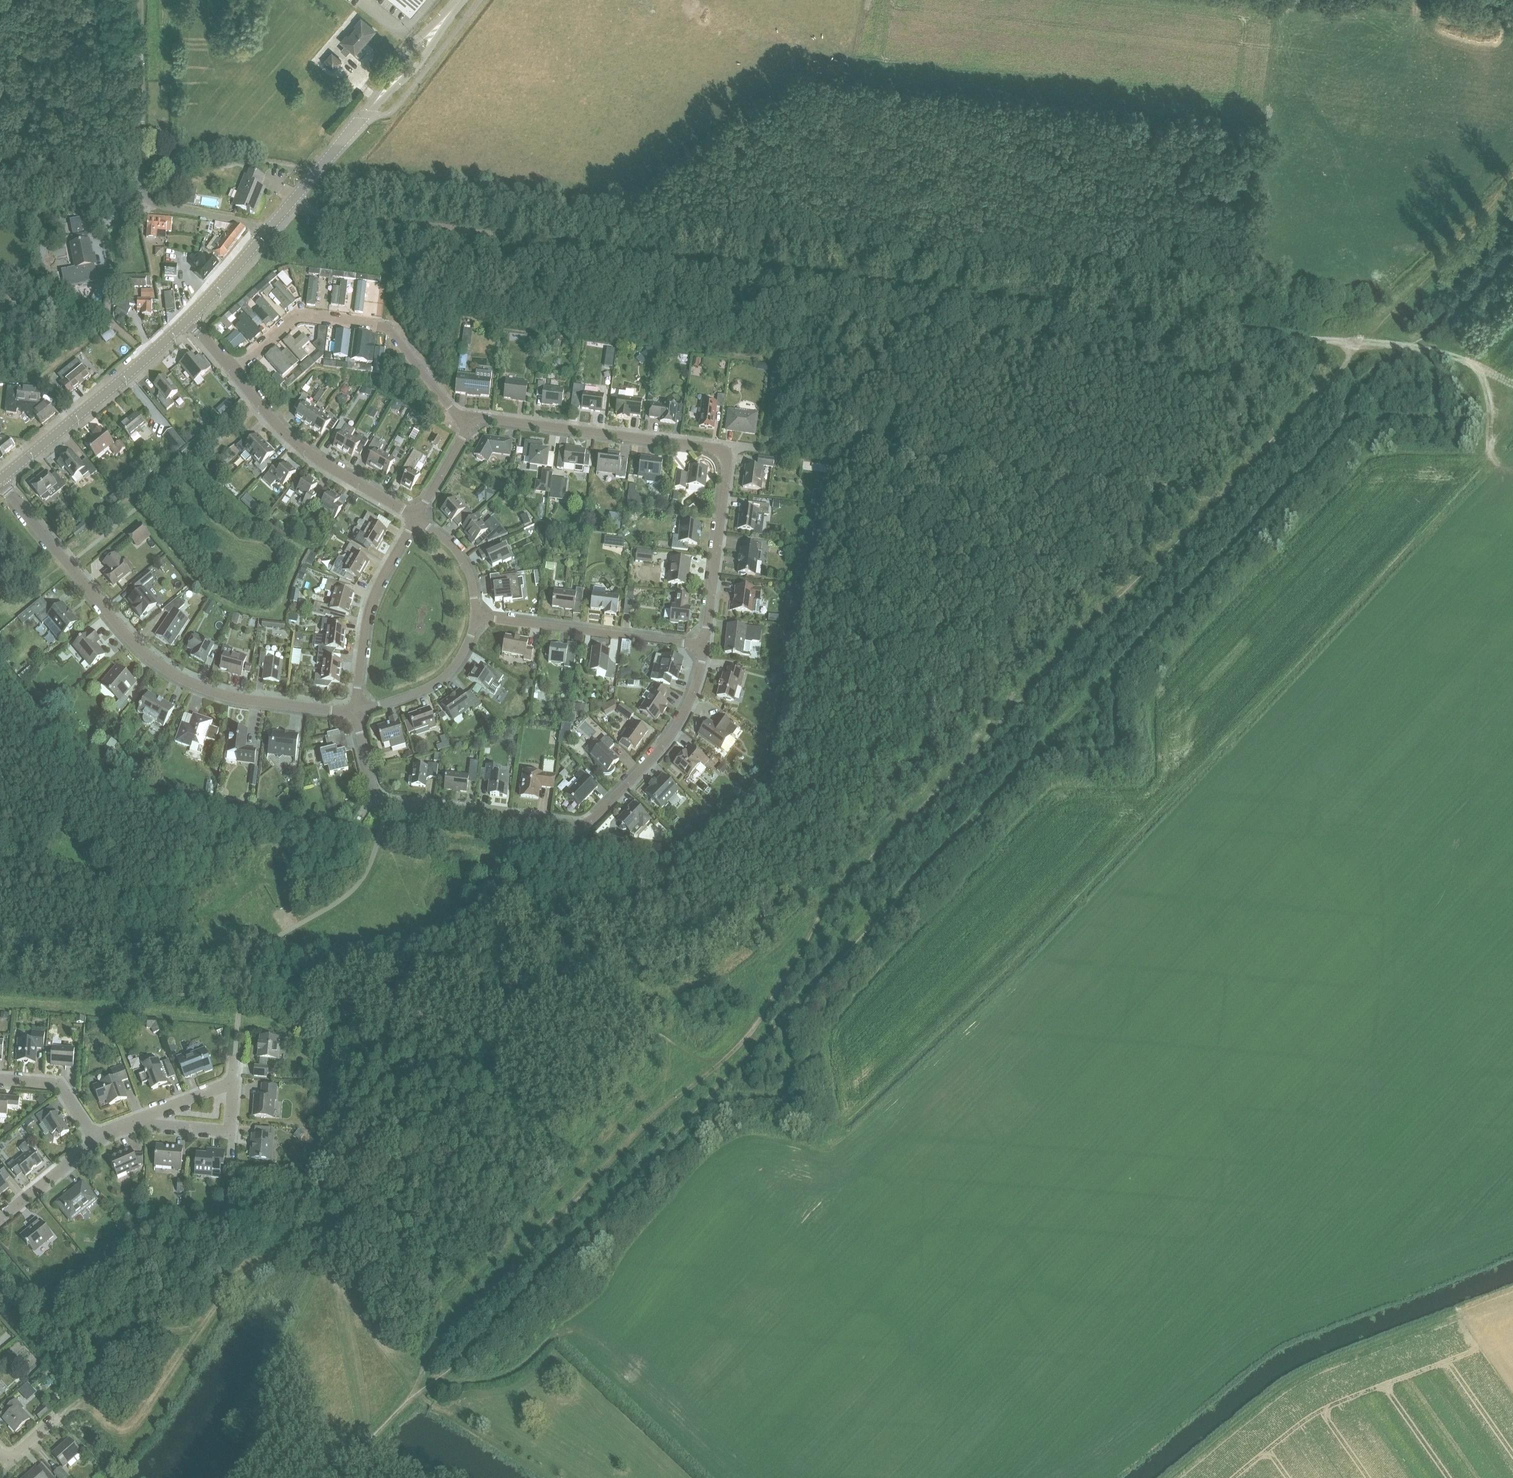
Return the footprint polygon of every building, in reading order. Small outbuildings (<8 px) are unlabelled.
[(411,14),(423,0),(394,0),(411,14)] [(362,45),(365,41),(367,43),(372,37),(371,36),(376,30),(362,18),(357,25),(358,26),(350,36),(348,34),(343,41),(346,44),(342,50),(347,54),(352,49),(356,53),(362,46),(362,45)] [(333,52),(324,62),(334,70),(343,60),(333,52)] [(171,159),(189,162),(190,152),(173,149),(171,159)] [(243,181),(247,183),(236,206),(254,214),(262,196),(257,194),(265,176),(252,170),(250,175),(246,174),(243,181)] [(236,199),(239,191),(233,189),(230,197),(236,199)] [(188,196),(186,204),(194,206),(196,197),(188,196)] [(148,216),(147,238),(156,239),(157,232),(166,232),(171,233),(172,223),(172,222),(172,218),(169,218),(164,218),(160,217),(149,216),(148,216)] [(80,218),(70,220),(73,234),(83,232),(80,218)] [(216,236),(209,245),(213,247),(210,250),(214,254),(215,252),(221,257),(225,256),(246,228),(242,225),(240,225),(226,223),(215,221),(215,223),(214,227),(223,228),(226,230),(220,238),(216,236)] [(204,222),(202,230),(205,231),(205,233),(211,234),(213,226),(213,223),(207,222),(204,222)] [(72,267),(61,269),(64,286),(75,284),(98,280),(95,265),(96,264),(95,257),(93,257),(90,240),(89,234),(73,237),(74,243),(72,244),(77,267),(72,267)] [(166,255),(166,246),(158,246),(157,254),(166,255)] [(195,274),(203,281),(218,264),(210,257),(207,260),(200,255),(192,265),(198,270),(195,274)] [(165,276),(177,276),(177,265),(165,264),(165,276)] [(321,275),(320,278),(329,279),(329,284),(333,284),(333,277),(334,271),(321,269),(321,275)] [(274,272),(266,279),(270,284),(278,277),(274,272)] [(151,287),(150,277),(119,278),(119,287),(151,287)] [(266,279),(256,288),(260,293),(270,284),(266,279)] [(319,281),(309,280),(306,307),(316,308),(319,281)] [(100,303),(110,284),(106,281),(101,291),(96,301),(100,303)] [(297,302),(280,283),(275,288),(277,290),(271,295),(286,312),(297,302)] [(368,285),(359,284),(356,310),(366,311),(368,285)] [(256,288),(248,295),(252,300),(260,293),(256,288)] [(341,289),(335,288),(332,307),(339,308),(341,289)] [(141,289),(141,299),(153,299),(153,289),(141,289)] [(175,309),(174,289),(166,289),(167,309),(175,309)] [(248,295),(238,304),(242,309),(246,305),(252,300),(248,295)] [(153,300),(141,299),(115,299),(114,306),(118,306),(114,312),(119,315),(117,320),(123,324),(127,316),(126,316),(128,312),(131,307),(130,306),(130,304),(138,306),(138,311),(143,311),(143,314),(152,314),(152,308),(152,309),(153,300)] [(263,299),(256,305),(273,323),(280,317),(263,299)] [(238,304),(230,311),(234,316),(241,309),(242,309),(238,304)] [(242,309),(241,309),(252,321),(257,316),(246,305),(242,309)] [(230,311),(224,316),(230,322),(235,318),(234,316),(230,311)] [(244,315),(238,320),(255,339),(260,334),(244,315)] [(224,316),(220,320),(228,330),(233,326),(230,322),(224,316)] [(217,325),(213,329),(218,335),(222,331),(217,325)] [(403,336),(407,333),(401,325),(397,328),(403,336)] [(472,343),(472,326),(464,326),(464,343),(472,343)] [(230,344),(240,335),(236,330),(226,339),(230,344)] [(351,333),(338,331),(335,358),(347,359),(351,333)] [(102,336),(101,336),(106,343),(111,339),(107,332),(102,336)] [(290,337),(283,343),(301,364),(308,358),(302,351),(311,343),(304,335),(295,343),(290,337)] [(367,336),(355,335),(352,361),(373,363),(374,351),(366,350),(367,336)] [(528,343),(534,346),(537,340),(531,337),(528,343)] [(316,338),(311,343),(319,352),(320,352),(324,348),(316,338)] [(281,345),(265,359),(283,379),(299,364),(281,345)] [(606,357),(605,366),(613,367),(614,358),(615,349),(607,348),(606,357)] [(645,348),(641,352),(642,353),(648,360),(652,356),(653,356),(653,349),(653,348),(646,348),(645,348)] [(658,361),(665,356),(661,350),(654,355),(658,361)] [(319,352),(312,359),(316,363),(324,356),(320,352),(319,352)] [(192,354),(180,364),(194,382),(194,381),(200,376),(211,368),(202,356),(197,361),(192,354)] [(465,369),(466,355),(460,354),(458,367),(458,368),(465,369)] [(311,357),(301,366),(302,368),(306,372),(316,363),(312,359),(311,357)] [(694,358),(692,366),(699,367),(701,359),(694,358)] [(77,360),(58,375),(62,380),(60,383),(69,395),(74,392),(92,378),(81,364),(77,360)] [(374,360),(373,372),(381,372),(382,361),(374,360)] [(306,372),(302,368),(294,375),(297,379),(298,380),(306,372)] [(458,373),(456,389),(468,391),(467,396),(476,397),(476,395),(480,396),(489,397),(491,380),(492,373),(477,371),(476,375),(458,373)] [(161,394),(157,398),(167,410),(174,404),(170,398),(178,392),(165,376),(154,385),(161,394)] [(506,380),(504,398),(518,400),(518,401),(525,402),(527,385),(521,384),(522,382),(506,380)] [(538,382),(537,396),(543,397),(542,405),(548,405),(549,404),(562,406),(564,390),(544,387),(545,383),(538,382)] [(574,385),(571,406),(582,407),(581,409),(595,410),(595,411),(602,412),(604,395),(583,393),(584,386),(574,385)] [(9,387),(6,412),(15,414),(16,409),(19,409),(22,413),(24,412),(31,420),(36,416),(42,424),(55,413),(47,403),(43,406),(40,403),(42,388),(19,386),(19,388),(9,387)] [(345,386),(341,391),(347,395),(350,390),(345,386)] [(321,389),(314,400),(318,403),(325,392),(321,389)] [(629,418),(630,417),(629,417),(630,415),(640,416),(642,400),(633,399),(634,391),(626,390),(625,398),(618,397),(616,413),(618,413),(617,416),(629,418)] [(717,407),(724,408),(725,396),(718,395),(717,403),(702,401),(701,410),(699,410),(698,418),(700,418),(699,427),(714,429),(715,419),(714,419),(715,412),(716,412),(717,407)] [(313,409),(316,406),(312,403),(309,407),(304,404),(307,400),(302,396),(294,408),(299,411),(295,417),(304,423),(313,409)] [(228,400),(224,404),(228,409),(233,406),(228,400)] [(395,401),(391,408),(399,412),(403,405),(395,401)] [(651,405),(649,417),(661,419),(660,422),(675,424),(676,421),(681,422),(682,415),(683,407),(678,406),(677,406),(674,402),(670,405),(663,404),(662,406),(651,405)] [(378,411),(371,407),(367,414),(374,418),(378,411)] [(404,407),(399,416),(403,417),(408,409),(404,407)] [(313,409),(304,423),(313,429),(322,415),(325,412),(321,409),(318,413),(313,409)] [(729,410),(727,430),(734,431),(735,429),(746,431),(745,433),(755,434),(757,414),(749,413),(749,411),(736,410),(736,409),(735,409),(735,411),(729,410)] [(137,413),(121,426),(131,438),(146,425),(137,413)] [(327,419),(322,415),(313,429),(322,435),(325,429),(330,433),(338,421),(329,415),(327,419)] [(341,422),(331,438),(336,441),(333,446),(343,452),(351,437),(355,430),(346,425),(341,422)] [(115,445),(114,444),(101,428),(94,434),(95,436),(85,444),(96,458),(109,448),(116,456),(126,448),(120,440),(115,445)] [(173,429),(163,437),(176,452),(185,445),(173,429)] [(184,436),(189,442),(196,436),(191,430),(184,436)] [(252,457),(266,443),(257,434),(250,441),(246,437),(236,447),(244,454),(241,457),(246,463),(252,457)] [(351,437),(343,452),(352,457),(355,452),(360,455),(367,443),(369,440),(358,434),(355,440),(351,437)] [(8,437),(0,436),(0,452),(3,455),(15,445),(8,437)] [(435,436),(431,445),(437,448),(441,440),(435,436)] [(484,437),(474,455),(477,456),(477,459),(482,462),(484,461),(487,462),(492,453),(510,456),(512,440),(484,437)] [(376,471),(385,454),(380,451),(383,445),(379,443),(380,441),(375,438),(368,450),(373,453),(366,465),(376,471)] [(541,450),(541,444),(527,442),(525,457),(531,457),(530,465),(546,467),(548,451),(541,450)] [(275,452),(266,443),(252,457),(258,462),(254,465),(262,473),(272,464),(268,459),(275,452)] [(559,454),(557,468),(563,469),(564,464),(575,466),(575,471),(583,472),(583,467),(584,467),(589,467),(590,456),(585,455),(586,450),(573,449),(573,448),(566,447),(565,455),(559,454)] [(385,454),(376,471),(386,476),(393,464),(398,467),(406,453),(397,448),(391,458),(385,454)] [(414,449),(411,454),(402,470),(407,473),(400,485),(411,491),(420,474),(414,471),(418,465),(423,455),(414,449)] [(59,462),(57,463),(59,466),(62,469),(65,467),(74,477),(79,473),(83,477),(89,472),(92,476),(98,472),(87,458),(81,463),(71,451),(60,460),(60,461),(59,462)] [(598,459),(597,471),(616,473),(616,477),(625,478),(627,462),(628,460),(620,459),(620,454),(608,452),(607,460),(598,459)] [(641,457),(638,477),(645,478),(645,479),(647,482),(657,484),(660,481),(663,460),(654,459),(654,460),(649,459),(650,458),(641,457)] [(744,478),(743,488),(761,490),(764,468),(764,466),(773,467),(774,459),(758,457),(757,467),(746,466),(747,467),(745,478),(744,478)] [(806,459),(804,467),(829,472),(831,464),(806,459)] [(277,480),(283,485),(296,472),(287,463),(280,470),(275,466),(266,476),(263,480),(271,487),(274,483),(277,480)] [(677,473),(675,488),(685,489),(686,485),(704,488),(707,468),(704,468),(704,466),(700,466),(700,467),(691,466),(690,473),(688,475),(687,475),(687,474),(677,473)] [(30,484),(41,498),(42,497),(44,500),(46,500),(49,498),(49,496),(47,493),(53,487),(58,493),(66,486),(55,473),(50,477),(46,471),(30,484)] [(550,494),(552,478),(552,472),(542,471),(541,483),(535,483),(534,492),(550,494)] [(298,478),(291,489),(296,492),(303,497),(299,502),(308,509),(317,496),(312,492),(317,484),(307,477),(303,482),(298,478)] [(552,478),(550,494),(549,499),(564,500),(567,480),(552,478)] [(76,484),(70,488),(75,494),(80,490),(76,484)] [(485,486),(478,492),(487,502),(494,496),(493,495),(495,494),(491,489),(490,491),(485,486)] [(115,491),(107,498),(113,503),(120,497),(115,491)] [(330,491),(320,507),(317,511),(327,518),(332,522),(341,509),(336,506),(341,498),(330,491)] [(816,491),(815,501),(823,502),(825,493),(816,491)] [(628,497),(627,503),(646,505),(647,499),(628,497)] [(446,506),(441,510),(452,522),(453,520),(459,526),(472,514),(467,508),(465,509),(455,498),(449,503),(449,502),(446,505),(446,506)] [(741,508),(738,529),(752,531),(752,535),(762,536),(763,524),(756,523),(757,514),(768,515),(769,505),(750,503),(749,509),(741,508)] [(622,525),(622,512),(611,512),(610,525),(622,525)] [(358,526),(382,540),(387,531),(375,524),(378,519),(368,513),(363,521),(361,520),(359,520),(358,523),(358,525),(358,526)] [(478,513),(462,527),(466,532),(465,533),(470,538),(468,540),(472,544),(473,542),(474,543),(475,542),(478,547),(486,540),(487,540),(489,542),(508,534),(493,517),(486,523),(484,525),(480,520),(482,518),(478,513)] [(527,514),(521,517),(525,526),(531,524),(527,514)] [(91,517),(84,523),(88,527),(95,522),(91,517)] [(84,523),(83,522),(71,531),(76,537),(88,527),(84,523)] [(673,535),(672,549),(688,551),(689,544),(697,545),(698,532),(700,532),(701,524),(683,522),(682,532),(682,533),(679,536),(673,535)] [(150,535),(141,524),(129,535),(138,545),(150,535)] [(332,530),(338,534),(340,529),(335,526),(332,530)] [(382,540),(358,526),(357,527),(355,528),(353,531),(353,534),(355,535),(351,541),(362,547),(365,542),(377,549),(382,540)] [(616,537),(614,547),(624,548),(625,538),(616,537)] [(348,561),(364,571),(370,561),(358,554),(361,549),(350,543),(345,553),(351,556),(348,561)] [(740,563),(738,573),(740,573),(741,575),(744,575),(746,574),(755,575),(757,560),(760,560),(761,552),(762,545),(744,543),(743,550),(741,549),(740,558),(739,558),(739,563),(740,563)] [(807,556),(811,551),(804,545),(800,551),(807,556)] [(479,552),(483,560),(488,557),(490,561),(489,563),(492,565),(493,567),(503,562),(503,564),(512,560),(505,547),(495,551),(493,546),(479,552)] [(653,551),(638,549),(636,561),(652,563),(653,551)] [(115,554),(104,563),(110,570),(105,574),(114,586),(130,572),(129,570),(122,562),(115,554)] [(339,564),(334,572),(345,579),(348,574),(357,579),(359,580),(364,571),(348,561),(339,556),(336,562),(339,564)] [(310,557),(307,563),(312,566),(315,560),(310,557)] [(690,561),(671,558),(668,583),(687,585),(690,561)] [(300,571),(306,574),(308,567),(303,565),(300,571)] [(148,571),(132,584),(138,590),(153,578),(152,577),(148,571)] [(300,571),(298,577),(304,579),(306,574),(300,571)] [(523,587),(522,578),(518,579),(518,575),(499,577),(499,575),(490,576),(492,591),(494,591),(495,601),(504,600),(504,602),(512,601),(512,599),(521,598),(519,588),(523,587)] [(333,599),(351,605),(354,594),(341,590),(342,584),(328,580),(325,591),(335,594),(333,599)] [(735,602),(731,602),(730,610),(742,612),(743,613),(744,612),(752,613),(759,614),(761,596),(762,589),(733,585),(733,586),(737,587),(735,602)] [(594,587),(594,593),(593,593),(591,609),(605,611),(605,615),(616,616),(617,612),(617,613),(619,597),(605,595),(605,592),(604,590),(603,589),(602,588),(594,587)] [(626,599),(632,600),(633,600),(635,588),(628,587),(626,599)] [(132,608),(140,618),(143,616),(145,617),(148,615),(147,613),(157,604),(144,588),(129,600),(134,606),(132,608)] [(554,591),(552,607),(566,609),(565,610),(574,611),(575,603),(582,604),(584,589),(576,588),(576,593),(554,591)] [(292,590),(290,602),(296,603),(298,591),(292,590)] [(675,606),(672,606),(670,623),(678,624),(679,621),(689,623),(690,608),(687,607),(689,596),(676,594),(675,606)] [(171,645),(188,620),(176,613),(185,604),(183,602),(179,597),(164,610),(170,615),(156,635),(171,645)] [(351,605),(333,599),(331,605),(328,604),(328,606),(315,603),(312,613),(326,617),(326,615),(333,617),(335,611),(348,615),(351,605)] [(626,599),(625,599),(624,615),(630,616),(632,600),(626,599)] [(209,601),(203,612),(209,615),(215,604),(209,601)] [(57,639),(63,634),(68,630),(70,631),(73,628),(73,626),(78,622),(72,616),(73,615),(69,610),(68,611),(62,604),(53,611),(49,606),(36,616),(43,624),(44,623),(57,639)] [(240,616),(234,614),(231,621),(237,623),(240,616)] [(326,637),(345,639),(346,628),(336,627),(337,621),(323,619),(321,631),(327,632),(326,637)] [(759,642),(761,629),(728,625),(727,631),(728,632),(725,653),(733,654),(733,655),(735,655),(735,654),(749,656),(751,642),(753,641),(759,642)] [(92,630),(74,645),(86,660),(88,658),(94,665),(105,655),(95,644),(100,640),(98,638),(93,633),(94,632),(92,630)] [(195,635),(188,648),(194,652),(191,657),(204,664),(214,645),(195,635)] [(316,636),(315,646),(319,647),(319,653),(332,655),(333,649),(344,650),(345,639),(326,637),(316,636)] [(520,639),(506,636),(502,653),(524,657),(524,660),(531,661),(534,649),(527,647),(529,640),(520,638),(520,639)] [(623,639),(622,652),(635,653),(636,640),(623,639)] [(565,664),(564,668),(574,669),(577,644),(568,643),(567,646),(551,644),(550,650),(548,650),(545,656),(549,658),(549,662),(553,663),(554,664),(556,665),(558,665),(560,665),(561,664),(565,664)] [(221,656),(224,657),(220,669),(233,673),(233,675),(241,677),(247,656),(240,654),(239,657),(232,655),(233,649),(224,647),(221,656)] [(606,672),(606,678),(614,679),(616,665),(608,664),(610,650),(593,648),(591,664),(589,665),(589,668),(591,672),(595,672),(596,671),(606,672)] [(294,664),(303,665),(303,649),(294,649),(294,664)] [(282,661),(273,660),(274,652),(261,651),(259,666),(265,671),(263,680),(279,682),(282,661)] [(332,655),(319,653),(317,664),(323,665),(322,670),(341,672),(342,662),(332,660),(332,655)] [(655,665),(651,679),(670,685),(672,678),(677,680),(679,673),(680,673),(682,668),(681,667),(683,659),(672,656),(672,658),(663,655),(659,666),(655,665)] [(476,666),(468,678),(488,691),(495,695),(501,685),(499,684),(503,676),(487,665),(483,670),(476,666)] [(136,682),(132,678),(119,667),(108,679),(107,678),(101,685),(119,701),(114,707),(119,712),(129,700),(124,696),(129,690),(136,682)] [(720,687),(717,696),(725,698),(726,700),(730,701),(732,700),(734,701),(738,686),(741,687),(745,673),(728,668),(726,676),(723,675),(721,683),(720,683),(719,687),(720,687)] [(778,669),(777,675),(784,677),(786,671),(778,669)] [(341,672),(322,670),(322,675),(316,675),(314,686),(328,688),(329,682),(340,683),(341,672)] [(477,684),(472,690),(477,694),(482,688),(477,684)] [(646,701),(640,710),(656,721),(660,714),(662,715),(667,708),(665,707),(668,703),(662,699),(666,692),(654,684),(649,691),(653,694),(648,702),(646,701)] [(537,698),(544,699),(545,689),(538,688),(537,698)] [(482,705),(470,691),(464,695),(461,690),(442,704),(453,720),(471,706),(475,711),(482,705)] [(138,712),(145,716),(144,718),(144,721),(145,723),(147,724),(150,724),(152,723),(153,721),(164,727),(175,708),(149,693),(138,712)] [(617,711),(630,720),(634,714),(621,705),(617,711)] [(409,715),(410,720),(405,722),(409,734),(429,727),(430,729),(436,727),(430,707),(422,710),(422,711),(418,713),(418,712),(409,715)] [(201,753),(206,739),(215,742),(220,730),(211,726),(213,721),(198,716),(197,719),(193,717),(185,715),(182,723),(176,742),(191,747),(190,750),(201,753)] [(582,716),(577,722),(585,729),(590,722),(582,716)] [(738,728),(730,723),(731,723),(720,716),(716,721),(717,722),(715,725),(708,721),(699,734),(720,749),(730,736),(733,735),(736,737),(740,731),(737,729),(738,728)] [(397,717),(390,719),(391,723),(378,727),(380,735),(379,735),(380,737),(381,737),(383,744),(390,742),(392,748),(405,744),(398,721),(397,717)] [(635,722),(622,739),(619,744),(628,751),(631,746),(635,749),(648,731),(635,722)] [(562,723),(561,733),(570,734),(572,724),(562,723)] [(245,748),(247,729),(231,727),(228,753),(238,754),(237,761),(255,764),(256,750),(245,748)] [(339,731),(327,734),(328,737),(329,740),(340,737),(340,736),(339,733),(339,731)] [(280,751),(283,755),(296,757),(299,736),(288,734),(287,736),(283,736),(283,734),(273,732),(271,743),(269,743),(268,753),(277,754),(280,751)] [(325,737),(328,750),(336,748),(338,753),(345,751),(346,753),(349,752),(344,732),(339,733),(340,737),(329,740),(328,737),(325,737)] [(601,744),(591,756),(592,757),(591,757),(600,771),(602,773),(603,774),(604,774),(605,775),(606,775),(607,775),(608,775),(609,775),(610,775),(611,774),(612,774),(612,773),(613,773),(613,772),(614,772),(614,771),(615,771),(615,770),(615,769),(615,768),(615,767),(615,766),(615,765),(619,761),(609,751),(614,745),(606,737),(600,743),(601,744)] [(111,739),(104,749),(111,754),(118,743),(111,739)] [(448,743),(437,747),(438,752),(450,748),(448,743)] [(773,752),(770,744),(763,747),(766,755),(773,752)] [(683,754),(674,764),(689,777),(691,775),(693,776),(697,771),(695,770),(701,763),(704,766),(709,760),(693,746),(685,756),(683,754)] [(328,750),(320,752),(323,761),(327,760),(329,769),(330,775),(335,774),(336,776),(338,777),(340,777),(342,776),(343,774),(343,772),(349,771),(345,758),(347,758),(346,753),(345,751),(338,753),(336,748),(328,750)] [(479,762),(470,760),(469,773),(477,774),(479,762)] [(141,763),(137,770),(143,774),(147,766),(141,763)] [(437,778),(438,765),(432,764),(432,767),(414,765),(413,778),(409,777),(408,784),(412,784),(412,785),(425,787),(426,780),(431,777),(437,778)] [(717,769),(723,774),(727,769),(721,764),(717,769)] [(492,782),(490,795),(507,797),(509,777),(500,776),(501,767),(487,765),(485,781),(492,782)] [(257,778),(258,768),(251,767),(250,778),(257,778)] [(522,790),(521,797),(538,799),(539,787),(554,789),(555,775),(546,774),(545,775),(541,775),(541,774),(532,773),(530,771),(527,771),(525,772),(524,772),(523,780),(521,780),(520,789),(522,790)] [(580,780),(566,794),(579,807),(598,788),(581,771),(576,776),(580,780)] [(444,789),(467,792),(469,776),(446,773),(444,789)] [(651,787),(645,793),(662,809),(664,806),(666,807),(668,805),(667,803),(679,791),(662,775),(656,782),(654,780),(649,785),(651,787)] [(625,813),(618,821),(621,823),(620,827),(623,830),(627,829),(630,832),(639,823),(646,824),(651,819),(633,802),(627,808),(628,809),(625,813)] [(156,1024),(147,1023),(147,1029),(152,1029),(153,1034),(159,1032),(156,1024)] [(17,1062),(24,1062),(24,1063),(25,1064),(26,1065),(27,1064),(28,1064),(29,1062),(35,1063),(36,1048),(44,1049),(45,1032),(33,1031),(33,1040),(19,1039),(19,1048),(17,1048),(16,1054),(18,1054),(17,1062)] [(261,1051),(260,1058),(261,1058),(260,1067),(255,1066),(254,1076),(267,1077),(268,1067),(267,1067),(268,1059),(275,1059),(276,1054),(280,1054),(281,1045),(279,1045),(279,1038),(260,1037),(260,1043),(259,1043),(259,1045),(257,1047),(259,1049),(258,1051),(261,1051)] [(75,1049),(52,1047),(53,1042),(47,1042),(46,1054),(52,1054),(51,1064),(74,1066),(75,1049)] [(208,1057),(211,1056),(209,1051),(206,1052),(205,1049),(186,1056),(185,1054),(177,1057),(185,1078),(204,1070),(205,1073),(213,1070),(208,1057)] [(163,1087),(170,1086),(168,1086),(165,1078),(175,1075),(169,1060),(160,1063),(158,1059),(142,1065),(145,1073),(139,1075),(143,1085),(149,1082),(152,1090),(162,1086),(163,1087)] [(121,1082),(128,1079),(123,1065),(111,1070),(114,1078),(101,1083),(102,1084),(94,1087),(100,1102),(108,1099),(110,1105),(127,1098),(121,1082)] [(277,1101),(277,1085),(262,1084),(261,1096),(256,1096),(255,1107),(254,1107),(253,1116),(273,1118),(274,1101),(277,1101)] [(7,1119),(8,1110),(19,1111),(20,1098),(0,1097),(0,1118),(7,1119)] [(40,1107),(46,1102),(42,1097),(37,1101),(40,1107)] [(61,1137),(69,1132),(64,1124),(65,1121),(60,1113),(57,1113),(56,1113),(51,1106),(36,1116),(42,1124),(44,1122),(52,1135),(53,1135),(54,1137),(58,1138),(61,1136),(61,1137)] [(28,1127),(34,1122),(31,1118),(25,1123),(28,1127)] [(7,1126),(2,1130),(7,1136),(11,1132),(7,1126)] [(271,1160),(273,1136),(271,1136),(272,1128),(255,1127),(255,1135),(253,1134),(252,1144),(253,1144),(252,1150),(251,1150),(251,1157),(252,1157),(251,1158),(271,1160)] [(14,1160),(8,1165),(17,1177),(22,1172),(26,1176),(43,1162),(32,1149),(27,1142),(20,1148),(25,1155),(15,1162),(14,1160)] [(181,1170),(183,1149),(166,1147),(166,1146),(157,1146),(155,1165),(174,1167),(174,1170),(181,1170)] [(138,1164),(143,1164),(143,1154),(134,1154),(131,1147),(121,1151),(121,1152),(109,1158),(118,1178),(127,1175),(126,1173),(139,1167),(138,1164)] [(224,1166),(225,1151),(211,1150),(211,1155),(197,1154),(195,1174),(212,1175),(213,1170),(221,1171),(221,1165),(224,1166)] [(297,1161),(294,1165),(298,1169),(302,1165),(297,1161)] [(9,1187),(4,1181),(9,1177),(0,1166),(0,1194),(9,1187)] [(71,1193),(70,1192),(56,1203),(63,1211),(64,1211),(71,1220),(86,1207),(87,1208),(97,1200),(91,1192),(90,1193),(83,1183),(71,1193)] [(29,1223),(33,1227),(21,1236),(32,1250),(48,1238),(49,1240),(54,1236),(41,1220),(39,1222),(35,1218),(29,1223)] [(120,1221),(116,1225),(123,1233),(127,1229),(120,1221)] [(46,1370),(41,1374),(45,1379),(50,1374),(46,1370)] [(51,1375),(46,1380),(51,1386),(56,1381),(51,1375)] [(20,1389),(30,1399),(39,1391),(28,1381),(20,1389)] [(10,1413),(4,1418),(16,1432),(30,1419),(18,1406),(20,1404),(16,1400),(6,1408),(10,1413)] [(44,1405),(35,1413),(40,1419),(48,1411),(52,1408),(46,1401),(43,1404),(44,1405)] [(52,1454),(64,1467),(81,1452),(69,1439),(52,1454)] [(25,1477),(54,1477),(48,1472),(44,1476),(36,1468),(25,1477)] [(55,1473),(59,1477),(70,1477),(61,1468),(55,1473)]
